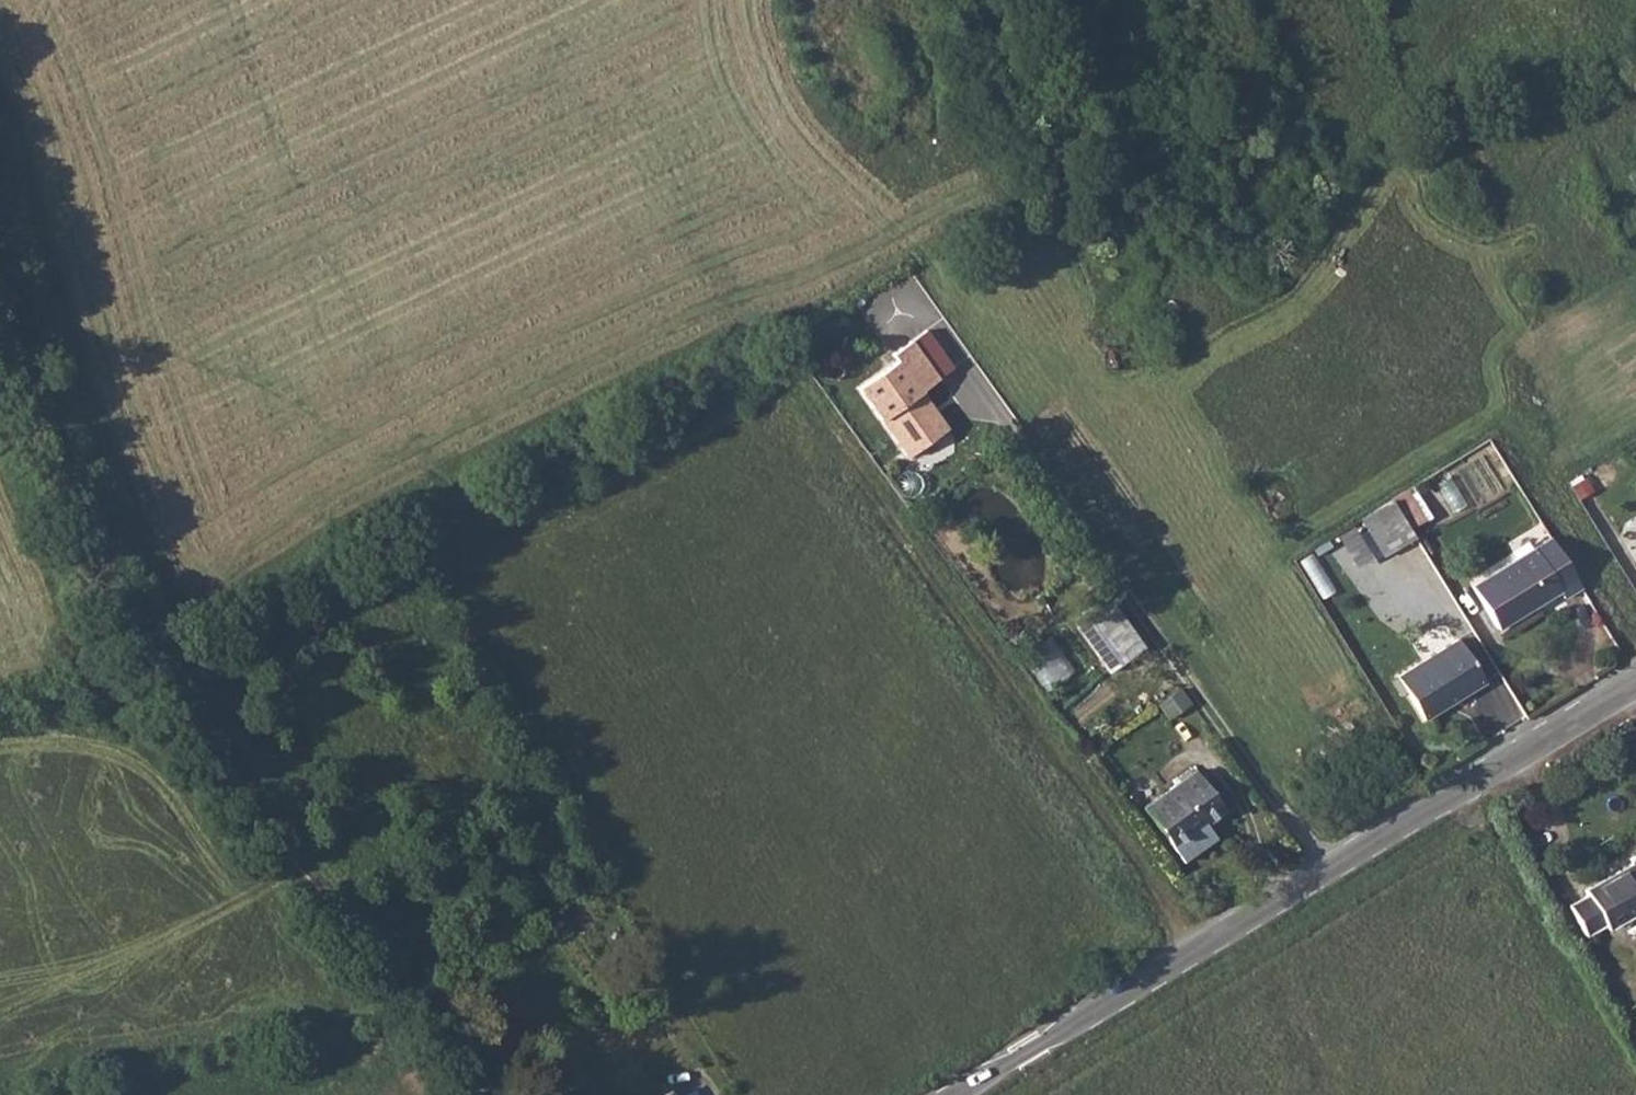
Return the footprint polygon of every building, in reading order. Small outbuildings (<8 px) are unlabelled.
[(900,359),(860,386),(909,458),(954,427),(927,388),(958,367),(931,326),(894,351),(900,359)] [(1415,535),(1393,499),(1374,512),(1395,547),(1415,535)] [(1518,553),(1552,534),(1545,523),(1512,541),(1518,553)] [(1584,586),(1553,536),(1474,585),(1499,628),(1560,592),(1565,598),(1584,586)] [(1458,636),(1397,674),(1425,718),(1486,681),(1458,636)] [(1059,637),(1028,653),(1046,688),(1077,672),(1059,637)] [(1196,770),(1145,807),(1174,847),(1225,810),(1196,770)] [(1569,905),(1585,934),(1603,924),(1606,929),(1635,912),(1635,854),(1629,858),(1631,862),(1583,890),(1586,895),(1569,905)]
